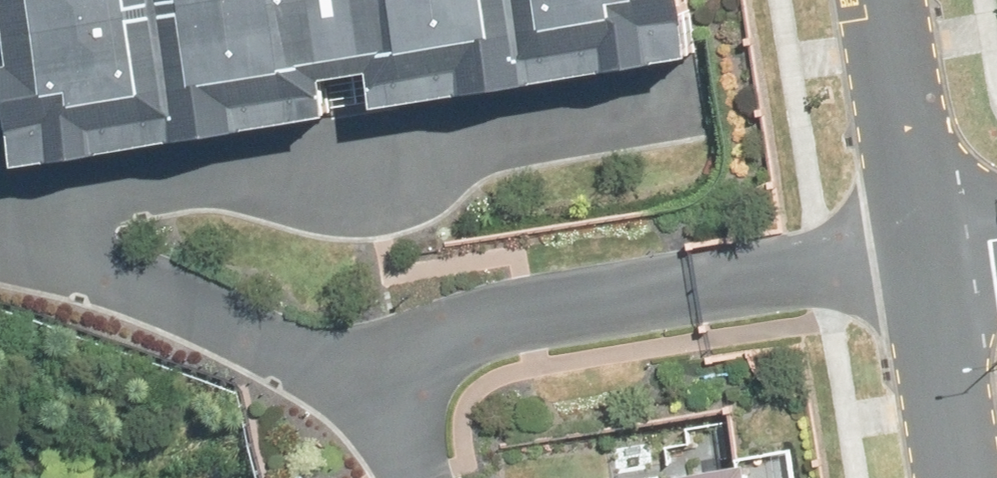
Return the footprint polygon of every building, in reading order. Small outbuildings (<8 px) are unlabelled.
[(685,0),(0,0),(0,88),(13,166),(694,58),(685,0)]
